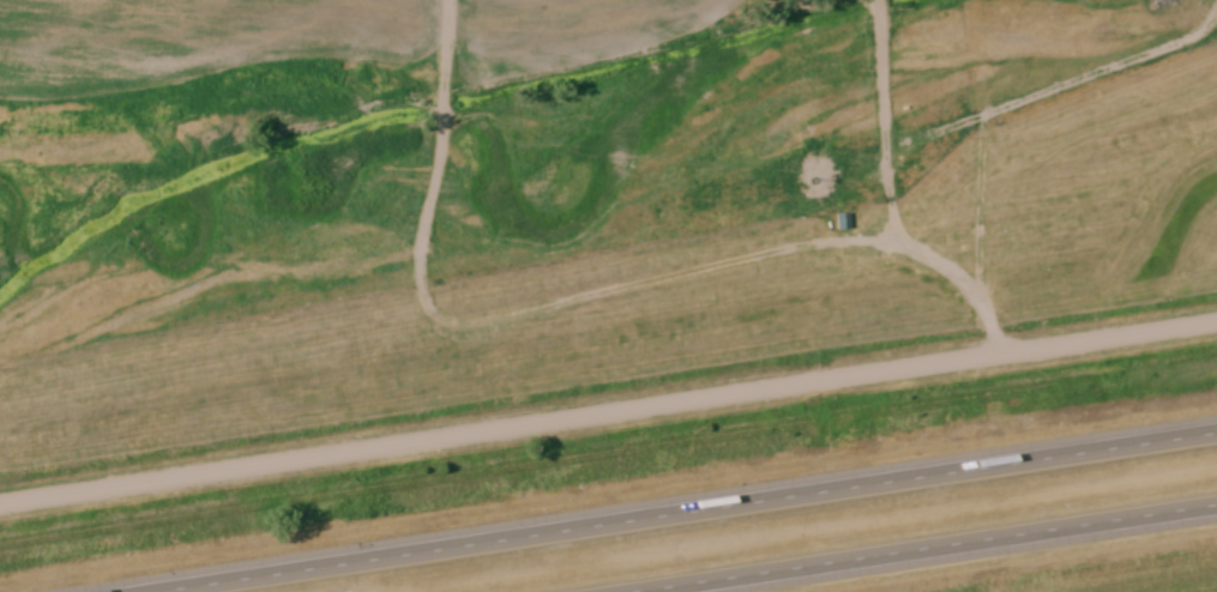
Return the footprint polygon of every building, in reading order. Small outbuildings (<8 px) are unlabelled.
[(850,227),(847,214),(837,217),(841,230),(850,227)]
